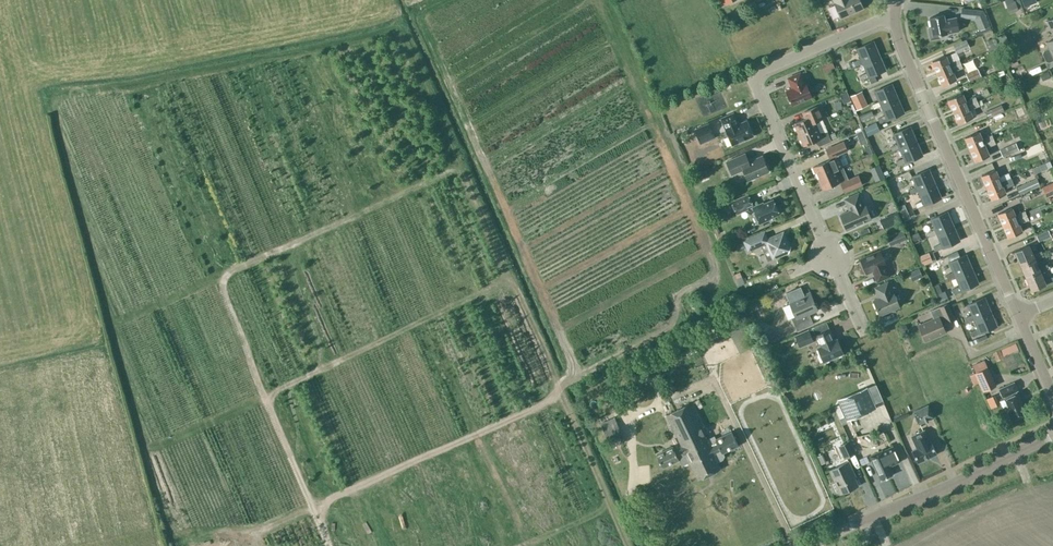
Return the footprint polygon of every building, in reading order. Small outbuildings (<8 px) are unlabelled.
[(834,2),(840,17),(863,8),(860,0),(839,0),(834,2)] [(961,18),(976,19),(977,9),(962,8),(961,18)] [(931,28),(928,29),(930,40),(939,38),(939,35),(947,33),(947,32),(952,30),(953,32),(960,30),(957,19),(957,16),(944,19),(943,15),(929,18),(931,28)] [(979,22),(982,30),(990,27),(987,19),(979,22)] [(997,37),(1001,46),(1011,42),(1008,33),(997,37)] [(995,38),(985,42),(988,51),(999,47),(995,38)] [(1049,48),(1044,51),(1043,54),(1046,60),(1049,62),(1052,60),(1052,39),(1046,42),(1049,48)] [(953,46),(957,53),(970,48),(967,40),(953,46)] [(853,61),(855,66),(862,63),(879,55),(873,41),(856,48),(860,58),(853,61)] [(862,63),(866,72),(859,75),(861,80),(868,77),(869,77),(886,70),(879,55),(862,63)] [(960,63),(958,59),(951,62),(952,63),(949,65),(945,55),(932,61),(937,73),(960,63)] [(828,60),(819,64),(823,71),(832,67),(828,60)] [(836,64),(841,71),(847,67),(842,60),(836,64)] [(955,71),(962,68),(960,63),(937,73),(942,85),(955,79),(951,70),(954,69),(955,71)] [(966,74),(969,82),(981,77),(978,69),(966,74)] [(1040,74),(1043,81),(1051,78),(1048,71),(1040,74)] [(812,96),(805,82),(804,83),(800,72),(788,78),(792,88),(786,91),(789,98),(789,99),(789,100),(790,100),(792,105),(812,96)] [(898,98),(892,84),(875,91),(879,101),(872,104),(874,108),(881,105),(881,106),(898,98)] [(974,91),(978,99),(986,95),(982,87),(974,91)] [(718,91),(708,93),(710,103),(699,105),(701,114),(722,110),(718,91)] [(977,101),(975,97),(968,100),(968,102),(965,103),(961,94),(948,99),(953,111),(977,101)] [(904,113),(898,98),(881,106),(885,115),(878,118),(880,123),(887,120),(904,113)] [(971,109),(978,106),(977,101),(953,111),(959,123),(972,118),(968,109),(971,107),(971,109)] [(985,111),(988,117),(992,116),(1004,111),(1001,104),(989,110),(985,111)] [(817,127),(815,121),(823,118),(818,105),(804,111),(807,118),(794,123),(799,134),(817,127)] [(720,118),(732,145),(753,136),(746,120),(738,123),(733,112),(720,118)] [(861,116),(864,122),(871,119),(869,113),(861,116)] [(713,133),(708,123),(694,129),(698,139),(713,133)] [(917,141),(910,126),(893,134),(897,143),(890,146),(892,151),(899,148),(917,141)] [(827,131),(819,132),(817,127),(799,134),(804,146),(817,140),(819,146),(831,141),(827,131)] [(993,139),(991,135),(984,138),(985,140),(982,141),(978,132),(965,137),(970,149),(993,139)] [(995,144),(993,139),(970,149),(975,161),(988,156),(984,146),(987,145),(988,147),(995,144)] [(843,167),(840,159),(838,155),(847,150),(843,141),(826,149),(830,158),(830,159),(813,167),(818,178),(843,167)] [(923,155),(917,141),(899,148),(903,158),(896,161),(898,165),(906,162),(906,163),(923,155)] [(1040,141),(1024,148),(1028,157),(1044,150),(1040,141)] [(1016,143),(999,150),(1003,157),(1019,150),(1016,143)] [(863,149),(866,156),(872,153),(869,146),(863,149)] [(762,155),(748,161),(744,153),(726,161),(732,174),(743,170),(748,180),(769,171),(762,155)] [(1045,162),(1030,169),(1033,175),(1048,168),(1045,162)] [(848,179),(846,175),(843,167),(818,178),(823,189),(840,181),(841,183),(844,192),(862,184),(858,175),(848,179)] [(935,183),(929,169),(912,176),(916,186),(909,189),(911,194),(918,191),(935,183)] [(1011,177),(1009,173),(1001,176),(1001,178),(999,179),(995,170),(981,175),(986,187),(1011,177)] [(875,174),(878,180),(884,178),(882,171),(875,174)] [(1014,184),(1011,177),(986,187),(992,199),(1005,194),(1003,189),(1014,184)] [(1037,178),(1016,187),(1019,195),(1040,185),(1037,178)] [(1052,191),(1052,180),(1042,184),(1046,194),(1052,191)] [(924,205),(941,197),(935,183),(918,191),(922,200),(915,203),(917,208),(924,205)] [(837,189),(829,196),(832,200),(841,193),(837,189)] [(849,210),(840,214),(847,229),(871,219),(864,204),(863,204),(858,193),(844,199),(849,210)] [(736,211),(752,204),(748,194),(732,201),(736,211)] [(1018,197),(1009,200),(1011,206),(1020,204),(1018,197)] [(943,202),(946,210),(955,206),(952,198),(943,202)] [(759,223),(770,219),(769,218),(779,213),(773,199),(759,205),(759,204),(752,207),(756,215),(754,217),(756,221),(759,222),(759,223)] [(1026,215),(1024,211),(1017,214),(1018,216),(1015,217),(1011,208),(998,213),(1003,225),(1026,215)] [(915,215),(912,209),(902,213),(905,219),(915,215)] [(1040,210),(1027,215),(1029,220),(1042,215),(1040,210)] [(889,213),(892,220),(896,219),(898,219),(899,220),(900,220),(897,211),(889,213)] [(954,226),(947,211),(930,219),(934,229),(927,232),(929,237),(936,234),(954,226)] [(915,222),(926,217),(924,212),(913,217),(915,222)] [(1021,223),(1028,220),(1026,215),(1003,225),(1008,237),(1021,232),(1017,222),(1020,221),(1021,223)] [(960,240),(954,226),(936,234),(941,243),(933,247),(935,251),(943,248),(960,240)] [(1036,235),(1038,241),(1051,236),(1050,235),(1052,234),(1052,228),(1048,230),(1036,235)] [(768,238),(764,231),(743,240),(748,251),(761,245),(768,260),(773,258),(787,252),(788,253),(791,246),(789,245),(783,231),(768,238)] [(887,237),(891,246),(907,239),(903,231),(887,237)] [(918,232),(910,235),(912,241),(920,239),(918,232)] [(1015,251),(1020,264),(1034,258),(1035,259),(1043,256),(1041,251),(1033,255),(1029,245),(1015,251)] [(860,259),(866,273),(872,270),(877,281),(889,276),(885,265),(886,265),(880,250),(860,259)] [(948,279),(955,276),(972,269),(966,254),(960,257),(957,251),(947,255),(950,261),(949,262),(953,272),(946,275),(948,279)] [(1034,258),(1020,264),(1026,277),(1040,271),(1041,272),(1049,268),(1047,264),(1039,267),(1035,259),(1034,258)] [(909,273),(912,281),(923,277),(919,269),(909,273)] [(955,276),(959,286),(952,289),(954,293),(961,290),(978,283),(972,269),(955,276)] [(1041,272),(1040,271),(1026,277),(1031,290),(1045,284),(1046,285),(1052,282),(1052,278),(1052,277),(1044,280),(1041,272)] [(899,306),(893,292),(892,292),(887,282),(875,287),(880,297),(873,300),(880,315),(899,306)] [(935,289),(937,295),(945,292),(943,286),(935,289)] [(808,288),(810,293),(803,295),(804,297),(790,303),(795,316),(791,318),(797,330),(813,323),(809,313),(817,309),(814,302),(815,302),(808,288)] [(991,311),(985,297),(967,304),(972,314),(965,317),(967,322),(974,319),(991,311)] [(925,341),(946,332),(943,326),(945,322),(954,318),(947,303),(930,310),(934,318),(918,325),(925,341)] [(997,326),(991,311),(974,319),(978,328),(971,332),(973,336),(980,333),(997,326)] [(829,329),(826,322),(809,330),(809,329),(794,335),(800,347),(814,342),(812,337),(816,336),(820,346),(817,347),(824,362),(844,353),(837,338),(833,340),(832,337),(833,337),(829,329)] [(996,360),(1011,355),(1007,346),(992,351),(996,360)] [(973,366),(976,373),(970,376),(974,385),(979,383),(983,392),(996,386),(984,360),(973,366)] [(1003,397),(1006,396),(1007,398),(1000,402),(1005,412),(1008,411),(1012,419),(1026,413),(1018,394),(1017,394),(1016,391),(1018,390),(1014,382),(999,389),(1003,397)] [(868,387),(839,400),(848,421),(877,408),(868,387)] [(720,469),(716,462),(722,459),(724,455),(722,452),(738,445),(732,431),(715,439),(717,443),(709,447),(706,441),(707,441),(689,403),(675,410),(677,416),(680,415),(709,474),(720,469)] [(913,412),(919,425),(935,417),(928,404),(913,412)] [(616,405),(602,409),(605,419),(619,415),(616,405)] [(683,464),(690,461),(698,479),(709,474),(680,415),(677,416),(675,410),(666,414),(682,445),(674,449),(673,446),(656,454),(663,467),(679,460),(680,463),(683,464)] [(600,423),(603,430),(618,424),(615,417),(600,423)] [(918,462),(936,454),(931,441),(930,442),(924,430),(912,436),(917,448),(912,450),(918,462)] [(850,441),(840,445),(846,457),(855,453),(850,441)] [(870,456),(881,480),(893,474),(889,466),(899,461),(892,446),(882,451),(882,450),(870,456)] [(852,473),(854,472),(849,461),(829,470),(840,494),(858,485),(852,473)]
